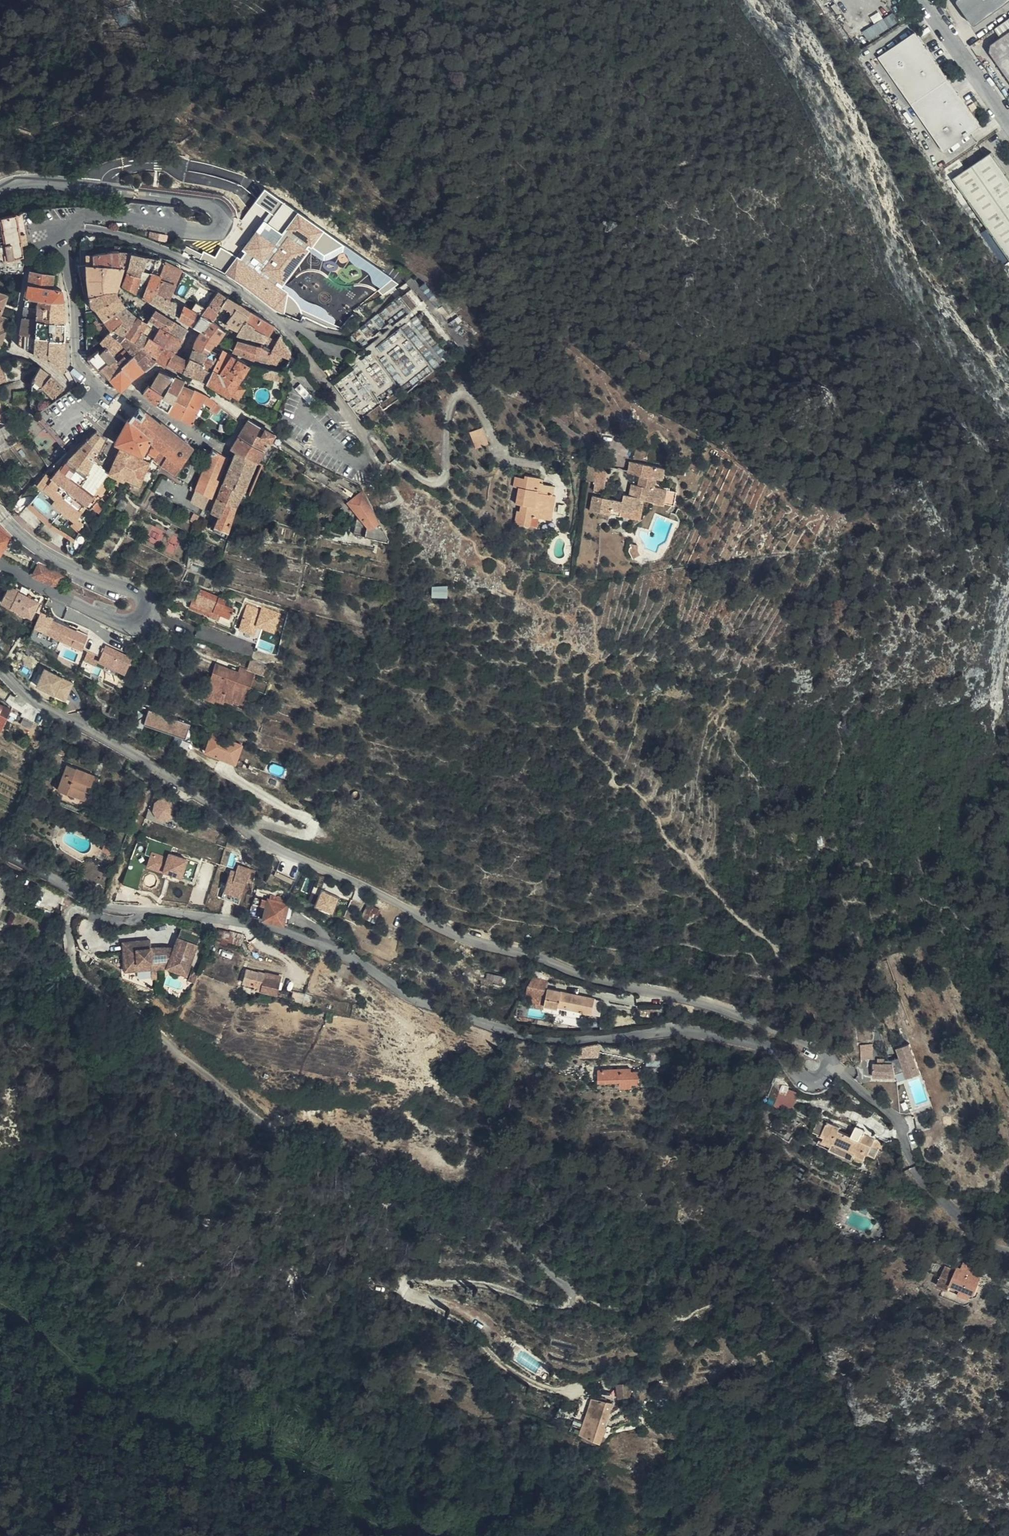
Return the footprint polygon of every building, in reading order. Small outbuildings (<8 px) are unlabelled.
[(1008,2),(1008,0),(958,0),(957,2),(975,26),(1008,2)] [(876,35),(899,20),(894,14),(892,11),(873,25),(876,35)] [(1008,99),(1008,29),(990,42),(989,52),(981,58),(1008,99)] [(882,54),(888,72),(943,151),(980,125),(915,32),(882,54)] [(995,240),(1008,259),(1008,177),(992,152),(956,177),(994,229),(995,240)] [(22,271),(23,263),(23,255),(16,213),(0,216),(0,269),(22,271)] [(158,240),(159,234),(154,233),(149,232),(148,238),(158,240)] [(213,256),(214,243),(205,243),(204,255),(213,256)] [(119,265),(119,249),(111,250),(94,252),(85,252),(85,261),(104,263),(119,265)] [(127,266),(130,251),(128,250),(119,249),(119,265),(123,265),(122,268),(126,268),(127,266)] [(148,279),(156,257),(130,251),(127,266),(144,265),(140,276),(148,279)] [(159,277),(164,260),(156,257),(148,279),(142,294),(149,298),(154,289),(159,277)] [(270,285),(275,276),(247,258),(242,266),(249,270),(248,271),(256,276),(256,277),(265,284),(265,286),(270,290),(272,286),(270,285)] [(165,260),(164,260),(159,277),(174,283),(181,268),(165,260)] [(85,261),(86,278),(91,304),(95,306),(96,307),(117,294),(116,291),(119,277),(103,272),(104,263),(85,261)] [(119,277),(122,268),(123,265),(119,265),(104,263),(103,272),(119,277)] [(126,270),(140,276),(144,265),(127,266),(126,268),(126,270)] [(28,282),(52,286),(54,274),(30,269),(28,282)] [(142,294),(148,279),(140,276),(126,270),(122,283),(142,294)] [(174,283),(159,277),(154,289),(168,297),(174,283)] [(61,289),(52,286),(28,282),(26,296),(62,301),(61,289)] [(168,297),(154,289),(149,298),(175,312),(175,300),(172,297),(168,297)] [(208,315),(211,318),(220,305),(232,311),(224,323),(237,330),(248,309),(233,299),(217,289),(205,306),(201,312),(208,315)] [(96,307),(103,318),(124,303),(121,300),(117,294),(96,307)] [(63,307),(62,301),(26,296),(23,316),(36,319),(37,319),(48,320),(47,310),(63,315),(63,307)] [(200,313),(201,312),(205,306),(195,299),(193,303),(190,307),(200,313)] [(124,303),(103,318),(95,323),(102,338),(109,330),(112,326),(130,309),(126,306),(124,303)] [(178,316),(184,320),(190,307),(183,303),(178,316)] [(184,320),(193,325),(200,313),(190,307),(184,320)] [(148,318),(158,324),(167,329),(173,319),(155,308),(148,318)] [(134,312),(130,309),(112,326),(117,330),(118,329),(124,333),(128,326),(137,315),(134,312)] [(248,309),(237,330),(236,333),(247,336),(258,316),(248,309)] [(64,322),(63,315),(47,310),(48,320),(64,322)] [(193,325),(200,329),(208,315),(201,312),(200,313),(193,325)] [(124,333),(140,346),(148,333),(147,332),(151,325),(137,315),(128,326),(124,333)] [(202,346),(208,349),(210,347),(212,342),(214,343),(216,339),(218,339),(224,328),(212,319),(211,318),(208,315),(200,329),(195,338),(192,345),(201,349),(202,346)] [(36,319),(23,316),(20,333),(35,335),(36,319)] [(258,316),(247,336),(264,341),(266,338),(274,326),(258,316)] [(64,339),(64,322),(48,320),(37,319),(36,319),(35,335),(65,339),(64,339)] [(173,319),(167,329),(180,337),(182,335),(186,327),(173,319)] [(174,349),(166,362),(182,370),(188,359),(175,351),(181,341),(179,339),(180,337),(167,329),(158,324),(152,336),(174,349)] [(112,326),(109,330),(116,338),(119,341),(124,333),(118,329),(117,330),(112,326)] [(266,338),(264,341),(260,345),(237,338),(232,349),(255,358),(276,363),(281,354),(271,349),(274,341),(280,332),(274,326),(266,338)] [(102,338),(100,341),(102,344),(105,347),(107,349),(116,338),(109,330),(102,338)] [(65,366),(65,339),(35,335),(20,333),(18,344),(46,358),(63,370),(65,366)] [(125,347),(144,368),(148,364),(150,366),(157,366),(161,362),(154,357),(155,356),(141,346),(140,346),(124,333),(119,341),(123,345),(125,347)] [(154,357),(161,362),(165,364),(166,362),(174,349),(152,336),(148,333),(140,346),(141,346),(155,356),(154,357)] [(116,338),(107,349),(112,355),(113,354),(123,345),(119,341),(116,338)] [(188,359),(182,370),(196,375),(202,360),(205,352),(208,349),(202,346),(201,349),(192,345),(189,357),(188,359)] [(105,347),(100,351),(110,363),(116,358),(116,357),(113,354),(112,355),(107,349),(105,347)] [(117,356),(127,383),(131,378),(144,368),(125,347),(117,356)] [(202,360),(196,375),(206,379),(219,352),(210,347),(208,349),(205,352),(202,360)] [(219,352),(206,379),(229,393),(230,392),(238,398),(246,385),(237,380),(241,375),(248,362),(229,352),(221,348),(219,352)] [(98,349),(87,358),(99,371),(101,370),(110,363),(100,351),(98,349)] [(109,378),(119,390),(120,390),(127,383),(117,356),(116,357),(116,358),(110,363),(117,372),(109,378)] [(110,363),(101,370),(108,379),(109,378),(117,372),(110,363)] [(52,376),(39,366),(32,378),(31,388),(42,386),(44,388),(52,376)] [(282,380),(284,371),(261,367),(259,376),(282,380)] [(164,390),(173,376),(159,370),(152,381),(151,380),(150,385),(162,393),(164,390)] [(63,385),(52,376),(44,388),(49,392),(52,395),(63,385)] [(186,402),(193,389),(187,386),(182,384),(184,380),(180,379),(173,376),(164,390),(175,396),(186,402)] [(150,385),(151,380),(151,379),(143,390),(156,403),(162,393),(150,385)] [(212,408),(215,403),(207,396),(199,392),(193,389),(186,402),(175,396),(168,410),(192,423),(199,408),(202,401),(209,406),(212,408)] [(168,410),(175,396),(164,390),(162,393),(156,403),(168,410)] [(221,407),(215,403),(212,408),(209,406),(208,408),(215,414),(221,407)] [(161,465),(175,472),(193,447),(161,421),(159,423),(138,406),(130,418),(154,434),(145,451),(152,456),(151,458),(161,465)] [(13,442),(15,436),(0,411),(0,449),(13,442)] [(154,434),(130,418),(128,417),(115,443),(121,445),(120,447),(140,456),(139,459),(136,457),(125,478),(139,484),(150,460),(142,457),(145,451),(154,434)] [(244,455),(257,461),(274,434),(271,432),(248,419),(237,435),(229,447),(235,450),(232,458),(241,462),(244,455)] [(470,431),(476,448),(489,443),(483,426),(470,431)] [(42,488),(79,514),(94,492),(81,483),(88,473),(86,471),(91,461),(104,436),(96,429),(66,458),(56,471),(51,476),(46,472),(36,483),(42,488)] [(60,457),(67,451),(61,444),(54,450),(60,457)] [(119,478),(124,481),(125,478),(136,457),(139,459),(140,456),(120,447),(108,472),(119,478)] [(195,488),(208,496),(211,497),(227,458),(212,448),(195,488)] [(150,460),(151,458),(152,456),(145,451),(142,457),(150,460)] [(244,490),(257,461),(244,455),(241,462),(232,458),(229,465),(241,470),(234,487),(244,491),(244,490)] [(81,483),(94,492),(94,493),(95,491),(103,479),(107,474),(108,472),(91,461),(86,471),(88,473),(81,483)] [(661,480),(664,468),(628,461),(626,473),(638,475),(637,484),(631,484),(628,495),(623,494),(621,501),(592,495),(589,511),(620,517),(621,513),(634,515),(634,509),(642,511),(643,500),(651,502),(651,504),(662,506),(663,504),(673,505),(676,491),(655,487),(655,479),(661,480)] [(222,481),(234,487),(241,470),(229,465),(222,481)] [(594,482),(597,467),(589,466),(586,480),(594,482)] [(167,472),(160,467),(156,473),(163,477),(167,472)] [(607,467),(597,467),(594,482),(593,490),(602,492),(607,467)] [(553,496),(554,487),(540,484),(541,478),(524,475),(524,478),(514,476),(513,486),(518,488),(516,504),(520,505),(520,511),(517,510),(514,524),(530,527),(531,517),(551,521),(556,496),(553,496)] [(103,479),(95,491),(101,495),(109,483),(106,481),(103,479)] [(236,506),(237,503),(240,498),(244,491),(234,487),(222,481),(221,482),(216,497),(226,502),(236,506)] [(50,525),(56,530),(70,539),(66,544),(67,554),(75,558),(88,537),(73,523),(79,514),(42,488),(28,504),(46,521),(50,525)] [(190,500),(203,507),(208,496),(195,488),(190,500)] [(362,489),(348,500),(346,501),(358,515),(353,533),(383,540),(385,540),(388,538),(362,489)] [(220,515),(226,502),(216,497),(215,502),(211,510),(219,514),(219,515),(220,515)] [(36,531),(46,521),(28,504),(24,499),(12,508),(25,521),(36,531)] [(235,507),(236,506),(226,502),(220,515),(219,515),(213,527),(226,535),(226,533),(235,507)] [(621,513),(620,517),(640,521),(642,511),(634,509),(634,515),(621,513)] [(9,537),(0,531),(0,552),(9,537)] [(638,546),(630,544),(628,552),(632,559),(639,556),(637,551),(638,546)] [(59,586),(64,574),(39,562),(34,574),(59,586)] [(446,596),(445,585),(432,585),(432,596),(446,596)] [(228,618),(233,607),(224,603),(226,599),(200,588),(197,596),(193,594),(183,620),(198,627),(204,611),(210,613),(209,615),(217,619),(219,614),(228,618)] [(10,604),(31,615),(38,600),(18,589),(10,604)] [(263,628),(276,632),(281,613),(247,602),(239,630),(260,636),(263,628)] [(39,617),(38,617),(34,625),(49,633),(55,620),(46,614),(41,612),(39,617)] [(55,620),(49,633),(81,650),(87,637),(55,620)] [(104,646),(97,661),(123,675),(131,660),(104,646)] [(97,661),(95,663),(122,677),(123,675),(97,661)] [(252,672),(239,667),(236,673),(216,665),(205,695),(212,698),(213,695),(221,698),(222,696),(230,699),(231,697),(242,701),(252,672)] [(68,698),(75,680),(42,668),(36,687),(68,698)] [(1,729),(11,709),(0,703),(0,728),(1,729)] [(190,721),(149,707),(144,722),(180,734),(182,729),(187,731),(190,721)] [(212,732),(205,749),(234,760),(241,743),(212,732)] [(64,755),(66,747),(53,742),(50,749),(64,755)] [(234,760),(205,749),(203,752),(233,764),(234,760)] [(57,789),(67,793),(68,790),(86,797),(95,775),(62,762),(58,771),(63,773),(57,789)] [(68,790),(67,793),(85,800),(86,797),(68,790)] [(165,803),(163,803),(161,803),(161,804),(160,804),(159,805),(158,806),(157,807),(157,808),(156,809),(156,810),(156,812),(156,813),(156,815),(157,817),(157,818),(158,819),(159,819),(161,821),(162,821),(163,821),(165,821),(166,821),(168,821),(169,821),(170,820),(171,819),(173,818),(173,816),(174,815),(174,813),(174,811),(174,810),(174,809),(173,807),(172,806),(170,804),(169,804),(167,803),(165,803)] [(105,864),(113,846),(106,842),(97,860),(105,864)] [(163,874),(163,873),(180,878),(186,861),(169,855),(167,860),(151,855),(147,869),(163,874)] [(251,882),(254,870),(237,864),(233,877),(251,882)] [(180,878),(163,873),(163,874),(162,877),(164,878),(166,879),(168,880),(170,881),(172,881),(175,882),(177,882),(178,882),(180,878)] [(333,911),(341,895),(322,886),(314,901),(333,911)] [(262,920),(284,926),(284,923),(289,905),(289,903),(287,903),(288,898),(275,894),(274,899),(268,897),(262,920)] [(289,905),(284,923),(289,925),(293,906),(289,905)] [(240,944),(242,934),(231,931),(229,941),(240,944)] [(150,944),(121,946),(123,968),(130,967),(131,974),(152,972),(151,960),(165,959),(166,965),(168,965),(187,972),(198,939),(180,932),(177,940),(150,951),(150,944)] [(340,933),(337,939),(342,941),(345,936),(340,933)] [(165,959),(151,960),(152,972),(169,971),(185,977),(187,972),(168,965),(166,965),(165,959)] [(243,982),(246,983),(254,985),(253,988),(264,991),(267,982),(262,980),(263,978),(264,972),(258,971),(258,972),(246,969),(243,982)] [(549,979),(536,977),(534,986),(547,988),(549,979)] [(279,981),(263,978),(262,980),(267,982),(264,991),(276,993),(279,981)] [(544,1004),(591,1013),(594,998),(547,988),(544,1004)] [(859,1041),(873,1039),(872,1026),(858,1028),(859,1041)] [(861,1043),(862,1058),(875,1057),(873,1042),(861,1043)] [(907,1078),(920,1075),(909,1044),(896,1049),(900,1057),(894,1060),(884,1059),(884,1064),(873,1063),(873,1078),(896,1078),(895,1074),(905,1071),(907,1078)] [(648,1061),(648,1064),(658,1064),(658,1055),(649,1055),(648,1061)] [(639,1083),(639,1071),(631,1070),(631,1068),(597,1069),(598,1081),(619,1081),(620,1087),(632,1086),(632,1083),(639,1083)] [(774,1081),(768,1097),(789,1104),(790,1101),(793,1093),(786,1091),(788,1086),(774,1081)] [(822,1133),(827,1122),(821,1119),(816,1130),(822,1133)] [(854,1159),(866,1165),(871,1156),(876,1158),(880,1147),(879,1147),(882,1139),(872,1135),(871,1136),(862,1132),(859,1139),(839,1130),(840,1127),(828,1122),(817,1144),(854,1161),(854,1159)] [(765,1178),(764,1181),(768,1184),(766,1188),(773,1190),(777,1189),(779,1183),(777,1180),(771,1177),(770,1180),(765,1178)] [(867,1215),(868,1213),(869,1211),(861,1207),(859,1210),(859,1212),(867,1215)] [(466,1237),(467,1229),(460,1228),(458,1236),(466,1237)] [(961,1267),(973,1273),(976,1266),(964,1260),(961,1267)] [(971,1293),(974,1295),(982,1276),(973,1273),(961,1267),(957,1266),(950,1284),(960,1288),(971,1293)] [(969,1299),(971,1293),(960,1288),(958,1293),(957,1294),(969,1299)] [(613,1387),(617,1399),(632,1394),(629,1382),(613,1387)] [(579,1430),(599,1437),(602,1428),(605,1429),(607,1424),(604,1422),(611,1402),(591,1394),(579,1430)]
